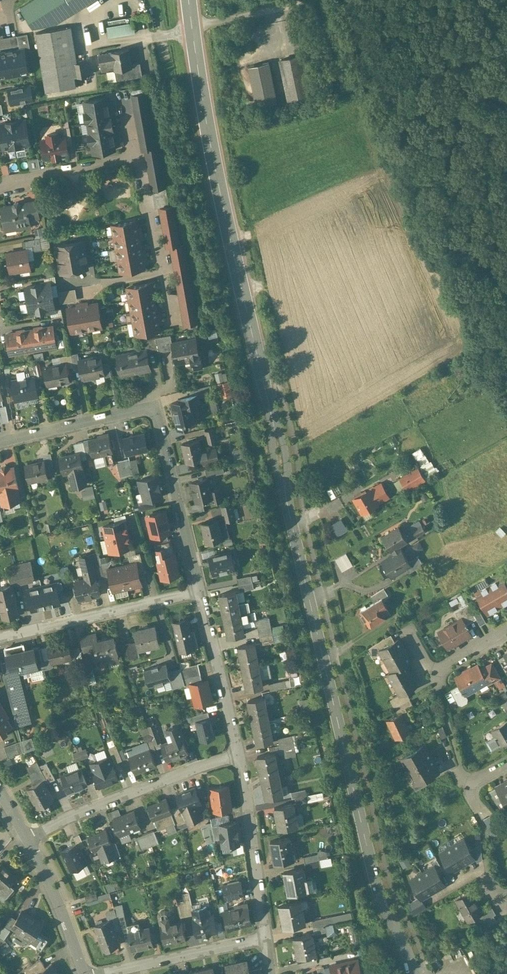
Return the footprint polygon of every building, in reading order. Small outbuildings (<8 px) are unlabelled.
[(20,7),(33,27),(56,23),(67,17),(67,16),(75,11),(68,0),(31,0),(20,7)] [(75,11),(93,0),(68,0),(75,11)] [(136,22),(108,24),(109,35),(137,33),(136,22)] [(67,27),(36,32),(46,91),(76,86),(75,77),(72,63),(67,27)] [(0,53),(0,77),(28,72),(24,49),(0,53)] [(129,49),(112,52),(99,54),(102,72),(115,70),(132,67),(131,64),(129,49)] [(88,60),(72,63),(75,77),(90,74),(88,60)] [(257,105),(278,101),(271,61),(250,65),(257,105)] [(132,67),(115,70),(120,69),(122,78),(117,79),(117,80),(143,75),(140,62),(131,64),(132,67)] [(30,85),(10,88),(13,103),(32,100),(30,85)] [(145,93),(132,95),(134,106),(147,104),(145,93)] [(106,98),(84,102),(86,112),(116,107),(115,102),(107,103),(106,98)] [(147,104),(134,106),(136,117),(149,115),(147,104)] [(116,107),(86,112),(84,112),(86,121),(88,121),(88,122),(109,119),(109,118),(109,114),(117,113),(116,107)] [(149,115),(136,117),(138,129),(151,126),(149,115)] [(109,119),(88,122),(90,132),(111,129),(113,129),(111,118),(109,118),(109,119)] [(26,119),(12,121),(17,149),(25,148),(25,144),(30,143),(26,119)] [(0,123),(0,135),(2,148),(7,147),(8,151),(17,149),(12,121),(0,123)] [(70,126),(63,127),(64,136),(65,136),(65,137),(67,145),(73,144),(70,126)] [(151,126),(138,129),(139,139),(153,137),(151,126)] [(111,129),(90,132),(90,134),(88,134),(90,143),(91,143),(91,142),(121,137),(120,132),(112,133),(111,129)] [(58,132),(47,134),(48,139),(43,140),(42,140),(42,141),(45,157),(45,158),(46,158),(53,157),(53,158),(61,157),(60,155),(67,154),(68,154),(68,153),(67,145),(65,137),(65,136),(64,136),(59,137),(58,132)] [(121,137),(91,142),(91,143),(93,153),(115,149),(114,144),(122,143),(121,137)] [(153,137),(139,139),(141,150),(155,148),(153,137)] [(38,158),(29,159),(30,169),(40,167),(38,158)] [(1,165),(3,174),(10,173),(8,163),(1,165)] [(25,203),(20,204),(20,203),(18,202),(15,202),(13,205),(4,206),(8,226),(15,225),(16,226),(20,225),(22,224),(29,222),(29,219),(39,217),(36,200),(25,202),(25,203)] [(173,206),(160,208),(163,228),(176,226),(173,206)] [(136,220),(112,225),(114,237),(141,232),(140,227),(137,227),(136,220)] [(176,226),(163,228),(167,247),(171,247),(180,245),(176,226)] [(141,232),(114,237),(117,248),(140,244),(139,237),(142,237),(141,232)] [(40,237),(22,241),(23,247),(32,245),(33,251),(42,249),(40,237)] [(83,241),(56,246),(61,273),(88,268),(83,241)] [(140,244),(117,248),(119,260),(145,255),(145,250),(141,251),(140,244)] [(180,245),(171,247),(174,267),(187,264),(184,245),(180,246),(180,245)] [(27,249),(7,252),(11,272),(11,271),(29,268),(30,269),(27,249)] [(145,255),(119,260),(121,272),(144,268),(143,261),(146,260),(145,255)] [(187,264),(174,267),(178,286),(191,284),(187,264)] [(51,282),(25,286),(28,300),(53,296),(51,282)] [(151,283),(127,287),(136,334),(160,330),(158,323),(161,323),(160,312),(157,313),(154,300),(157,299),(155,289),(152,290),(151,283)] [(191,284),(178,286),(184,325),(198,323),(191,284)] [(61,302),(78,300),(77,288),(60,290),(61,302)] [(53,296),(28,300),(30,314),(56,309),(53,296)] [(87,302),(77,304),(77,307),(67,308),(71,332),(102,326),(98,303),(88,305),(87,302)] [(53,326),(30,330),(33,350),(56,346),(53,326)] [(30,330),(6,334),(10,354),(33,350),(30,330)] [(171,334),(156,337),(158,349),(170,347),(169,340),(172,339),(171,334)] [(156,337),(144,339),(146,349),(147,351),(158,349),(156,337)] [(196,337),(172,342),(176,362),(192,359),(193,362),(192,362),(192,364),(193,364),(193,365),(194,365),(194,368),(203,366),(201,356),(200,356),(196,337)] [(146,349),(118,354),(120,364),(122,364),(123,374),(150,369),(147,351),(146,349)] [(78,352),(71,353),(74,366),(75,370),(80,369),(78,360),(79,360),(78,352)] [(71,353),(59,356),(61,364),(65,363),(66,368),(74,366),(71,353)] [(79,360),(78,360),(80,369),(82,378),(105,373),(101,355),(79,360)] [(37,363),(27,365),(30,377),(34,376),(35,378),(40,377),(37,363)] [(61,364),(44,367),(48,386),(69,381),(66,368),(65,363),(61,364)] [(25,371),(18,373),(19,379),(13,380),(17,399),(38,395),(35,378),(34,376),(30,377),(26,378),(25,371)] [(227,371),(217,372),(218,381),(228,379),(227,371)] [(231,380),(219,382),(221,397),(233,395),(231,380)] [(209,385),(191,389),(194,398),(211,394),(209,385)] [(190,398),(172,402),(179,429),(188,426),(187,422),(195,420),(190,398)] [(0,406),(0,411),(2,422),(9,421),(6,405),(0,406)] [(214,428),(205,430),(208,443),(217,441),(214,428)] [(109,433),(98,436),(98,438),(89,440),(92,453),(93,456),(104,454),(112,452),(113,452),(109,433)] [(144,433),(124,437),(127,453),(148,449),(144,433)] [(199,439),(182,443),(187,462),(202,458),(203,462),(216,459),(213,448),(202,451),(199,439)] [(89,440),(83,441),(86,454),(92,453),(89,440)] [(83,441),(74,443),(76,453),(80,452),(80,455),(86,454),(83,441)] [(235,457),(244,455),(243,453),(239,454),(237,449),(233,450),(235,457)] [(76,453),(60,457),(64,474),(69,472),(73,487),(87,484),(83,469),(80,455),(80,452),(76,453)] [(112,452),(104,454),(107,464),(114,462),(112,452)] [(43,455),(44,461),(46,466),(53,464),(51,453),(43,455)] [(419,456),(424,468),(432,464),(426,453),(419,456)] [(133,473),(129,458),(123,459),(126,475),(133,473)] [(123,459),(116,461),(120,476),(126,475),(123,459)] [(44,461),(25,465),(29,482),(48,477),(46,466),(44,461)] [(222,464),(205,468),(207,476),(224,471),(222,464)] [(395,479),(401,490),(407,486),(408,488),(426,477),(419,465),(395,479)] [(7,469),(7,467),(5,466),(3,467),(1,469),(2,470),(0,471),(0,493),(2,503),(4,502),(4,503),(6,504),(11,503),(13,501),(12,500),(20,498),(17,488),(19,488),(14,467),(7,469)] [(157,476),(138,481),(140,490),(142,491),(144,500),(153,498),(162,496),(157,476)] [(208,478),(191,482),(196,501),(211,497),(212,497),(211,490),(208,478)] [(370,490),(355,498),(362,511),(377,502),(388,496),(381,484),(370,490)] [(83,488),(85,499),(96,496),(94,486),(83,488)] [(221,488),(211,490),(212,497),(211,497),(212,502),(223,499),(221,488)] [(153,498),(144,500),(139,501),(141,510),(156,506),(153,498)] [(232,503),(221,506),(225,521),(236,519),(232,503)] [(165,511),(146,515),(151,535),(151,536),(166,532),(170,531),(165,511)] [(343,516),(332,521),(338,534),(349,528),(343,516)] [(218,519),(201,523),(206,542),(223,538),(218,519)] [(125,520),(103,526),(106,539),(128,533),(127,528),(125,520)] [(422,524),(413,530),(416,536),(425,530),(422,524)] [(407,540),(399,526),(383,536),(391,550),(399,545),(407,540)] [(166,532),(151,536),(151,535),(149,536),(151,543),(154,543),(168,539),(166,532)] [(128,533),(106,539),(109,552),(132,546),(130,539),(129,539),(128,533)] [(168,539),(154,543),(156,550),(172,546),(170,539),(168,539)] [(396,557),(385,564),(392,576),(406,567),(411,564),(409,561),(399,545),(391,550),(396,557)] [(98,551),(91,553),(94,567),(102,566),(98,551)] [(231,551),(209,556),(214,573),(235,568),(231,551)] [(91,553),(79,556),(80,556),(85,579),(96,576),(94,567),(91,553)] [(174,553),(157,557),(162,578),(179,574),(174,553)] [(346,553),(335,559),(342,571),(353,564),(346,553)] [(418,556),(409,561),(411,564),(406,567),(410,572),(423,564),(418,556)] [(136,563),(122,566),(127,587),(140,584),(136,563)] [(68,564),(59,567),(63,577),(72,574),(68,564)] [(122,566),(109,569),(114,590),(127,587),(122,566)] [(32,567),(16,571),(19,583),(35,580),(32,567)] [(16,571),(9,572),(12,585),(19,583),(16,571)] [(251,575),(237,578),(238,584),(252,582),(251,575)] [(85,579),(75,581),(79,599),(100,594),(96,576),(85,579)] [(502,576),(488,584),(501,606),(506,603),(506,584),(502,576)] [(252,582),(238,584),(240,591),(254,588),(252,582)] [(488,584),(474,591),(487,614),(501,606),(488,584)] [(117,591),(119,596),(130,592),(128,587),(117,591)] [(49,589),(30,593),(34,610),(53,605),(49,589)] [(236,590),(219,594),(224,615),(250,610),(248,602),(238,604),(236,590)] [(0,598),(0,605),(3,617),(19,613),(17,605),(14,595),(0,598)] [(382,597),(375,601),(372,595),(371,596),(375,602),(360,611),(365,619),(369,625),(377,620),(378,621),(384,617),(391,612),(382,597)] [(416,616),(408,602),(399,608),(402,613),(406,611),(411,619),(416,616)] [(468,604),(454,611),(459,620),(461,619),(464,625),(476,618),(473,612),(468,604)] [(486,622),(479,609),(473,612),(476,618),(480,625),(486,622)] [(250,610),(224,615),(228,637),(244,634),(243,627),(242,622),(252,620),(252,619),(250,610)] [(269,616),(256,619),(257,625),(260,636),(273,634),(271,627),(269,616)] [(188,618),(173,622),(180,651),(198,646),(194,630),(190,631),(189,624),(190,624),(188,618)] [(256,619),(252,619),(252,620),(242,622),(243,627),(257,625),(256,619)] [(455,625),(447,629),(446,627),(439,631),(438,631),(448,648),(448,647),(469,635),(470,635),(464,625),(461,619),(459,620),(454,623),(455,625)] [(283,624),(271,627),(273,634),(284,631),(283,624)] [(155,625),(134,630),(138,647),(150,644),(150,645),(159,643),(157,636),(158,636),(155,625)] [(96,633),(86,635),(89,648),(95,646),(97,656),(109,653),(118,651),(114,636),(97,640),(96,633)] [(273,634),(260,636),(261,644),(274,641),(273,634)] [(86,635),(81,637),(83,649),(89,648),(86,635)] [(383,638),(368,648),(373,657),(381,651),(380,649),(387,645),(383,638)] [(387,645),(380,649),(381,651),(392,670),(405,663),(410,660),(398,639),(387,645)] [(62,642),(48,645),(49,646),(52,659),(52,662),(72,658),(70,649),(68,640),(62,641),(62,642)] [(132,642),(125,644),(129,659),(136,657),(132,642)] [(254,643),(238,646),(242,668),(259,664),(254,643)] [(34,648),(25,650),(23,644),(5,648),(11,672),(17,671),(22,670),(23,673),(39,669),(37,660),(34,648)] [(49,646),(39,648),(42,659),(42,661),(52,659),(49,646)] [(79,647),(70,649),(72,658),(72,659),(82,657),(79,647)] [(118,651),(109,653),(109,655),(108,658),(109,665),(112,666),(118,665),(120,662),(118,653),(118,651)] [(504,654),(498,658),(506,672),(506,659),(504,654)] [(166,663),(158,666),(158,665),(152,667),(144,670),(149,686),(156,684),(157,685),(164,683),(164,682),(170,680),(171,679),(169,671),(166,663)] [(198,663),(180,668),(183,677),(183,678),(201,674),(198,663)] [(392,670),(388,673),(400,693),(400,694),(406,690),(417,684),(405,663),(392,670)] [(92,664),(84,666),(87,677),(95,675),(92,664)] [(259,664),(242,668),(247,689),(263,686),(259,664)] [(480,668),(478,664),(456,677),(460,684),(465,694),(487,681),(480,668)] [(495,680),(486,665),(480,668),(487,681),(488,684),(495,680)] [(180,668),(169,671),(171,679),(171,681),(183,677),(180,668)] [(17,671),(11,672),(4,673),(4,674),(8,688),(21,685),(17,671)] [(201,674),(183,678),(185,685),(185,686),(191,684),(202,681),(201,674)] [(183,678),(183,677),(171,681),(171,679),(170,680),(173,688),(185,685),(183,678)] [(202,681),(191,684),(196,705),(212,701),(206,680),(202,681)] [(285,680),(269,683),(270,690),(286,687),(285,680)] [(460,684),(450,689),(457,703),(462,704),(467,702),(468,697),(465,694),(460,684)] [(8,688),(7,688),(17,725),(30,721),(21,685),(8,688)] [(400,694),(400,693),(390,698),(394,707),(410,697),(406,690),(400,694)] [(264,697),(248,700),(252,722),(269,718),(264,697)] [(410,697),(394,707),(398,713),(402,712),(401,710),(413,703),(410,697)] [(10,723),(6,715),(7,714),(0,702),(0,729),(10,723)] [(208,711),(194,715),(196,721),(210,717),(208,711)] [(398,713),(387,718),(395,737),(410,731),(402,712),(398,713)] [(210,717),(196,721),(200,740),(215,736),(211,723),(212,723),(211,717),(210,717)] [(269,718),(252,722),(257,743),(273,740),(269,718)] [(492,729),(500,745),(506,741),(506,721),(492,729)] [(161,741),(154,724),(147,726),(150,733),(152,739),(154,744),(161,741)] [(442,725),(437,727),(441,738),(446,736),(442,725)] [(179,730),(172,733),(174,739),(182,736),(179,730)] [(150,733),(143,735),(146,741),(152,739),(150,733)] [(35,746),(31,735),(21,740),(24,751),(35,746)] [(292,735),(278,738),(279,744),(293,741),(292,735)] [(174,739),(161,744),(167,760),(188,752),(182,736),(174,739)] [(21,740),(4,746),(9,757),(24,751),(21,740)] [(293,741),(279,744),(280,751),(294,748),(293,741)] [(116,744),(108,747),(115,762),(122,759),(116,744)] [(424,744),(404,756),(410,768),(431,755),(424,744)] [(86,748),(80,751),(82,757),(89,755),(86,748)] [(150,748),(129,756),(135,772),(156,764),(150,748)] [(80,751),(73,753),(76,760),(82,757),(80,751)] [(274,752),(257,755),(261,776),(279,772),(277,763),(274,752)] [(431,755),(410,768),(418,781),(426,776),(439,769),(431,755)] [(94,770),(93,771),(100,787),(119,780),(110,756),(91,763),(94,770)] [(37,761),(27,767),(34,785),(42,780),(44,783),(48,782),(40,766),(37,761)] [(47,763),(40,766),(48,782),(55,779),(47,763)] [(81,769),(62,776),(68,792),(87,785),(81,769)] [(279,772),(261,776),(265,798),(283,794),(279,772)] [(426,776),(418,781),(412,784),(416,790),(429,782),(426,776)] [(34,785),(27,789),(38,808),(39,808),(48,803),(53,800),(44,783),(42,780),(34,785)] [(497,786),(506,804),(506,780),(497,786)] [(195,786),(176,794),(180,804),(183,810),(196,804),(201,802),(195,786)] [(228,786),(211,788),(214,811),(231,808),(228,786)] [(305,789),(291,792),(292,798),(295,797),(306,795),(305,789)] [(306,795),(295,797),(296,803),(308,801),(306,795)] [(166,798),(160,800),(161,801),(149,806),(154,819),(158,829),(174,823),(176,822),(170,808),(166,798)] [(48,803),(39,808),(42,814),(44,814),(50,811),(51,809),(48,803)] [(293,803),(275,807),(277,820),(279,829),(297,825),(293,803)] [(183,810),(180,804),(175,807),(180,820),(181,820),(186,818),(183,810)] [(196,804),(183,810),(186,818),(187,818),(189,823),(201,818),(196,804)] [(180,820),(175,807),(170,808),(176,822),(180,820)] [(134,810),(113,818),(119,834),(140,826),(134,810)] [(186,818),(181,820),(183,827),(189,824),(189,823),(187,818),(186,818)] [(238,819),(220,822),(224,846),(242,843),(238,819)] [(176,822),(174,823),(176,829),(183,827),(181,820),(176,822)] [(111,842),(106,829),(100,831),(101,832),(82,839),(85,845),(91,842),(94,850),(102,847),(106,859),(120,853),(116,841),(111,842)] [(154,829),(147,832),(151,844),(159,842),(154,829)] [(147,832),(136,836),(141,849),(151,844),(147,832)] [(79,833),(73,836),(76,842),(77,842),(80,848),(85,845),(82,839),(79,833)] [(290,837),(270,840),(275,862),(294,859),(290,837)] [(464,839),(442,852),(452,871),(475,858),(471,850),(464,839)] [(80,848),(77,842),(76,842),(62,850),(72,870),(87,862),(80,848)] [(481,845),(471,850),(475,858),(477,862),(482,860),(481,845)] [(318,853),(303,856),(305,862),(319,859),(318,853)] [(319,859),(305,862),(306,868),(321,865),(319,859)] [(1,863),(0,865),(0,884),(5,889),(9,883),(16,876),(1,863)] [(434,867),(411,880),(420,896),(443,883),(434,867)] [(303,868),(284,872),(287,886),(288,885),(289,892),(288,892),(289,893),(307,889),(305,878),(303,868)] [(312,877),(305,878),(307,889),(314,888),(312,877)] [(113,881),(104,884),(107,891),(115,889),(113,881)] [(241,881),(223,885),(225,898),(244,894),(241,881)] [(0,884),(0,897),(4,900),(14,888),(9,883),(5,889),(0,884)] [(189,891),(182,893),(184,901),(187,915),(194,914),(189,891)] [(483,912),(470,891),(456,899),(468,921),(483,912)] [(96,892),(85,896),(87,901),(98,898),(96,892)] [(435,898),(433,894),(421,900),(419,898),(410,903),(413,915),(437,901),(435,898)] [(184,901),(177,902),(181,917),(187,915),(184,901)] [(298,901),(280,905),(281,914),(282,914),(284,926),(305,922),(302,907),(299,907),(298,901)] [(238,907),(224,910),(228,928),(251,923),(247,902),(237,904),(238,907)] [(164,909),(163,909),(162,910),(161,910),(160,911),(159,912),(158,914),(160,922),(169,920),(170,923),(176,922),(174,914),(170,915),(170,912),(169,911),(168,910),(167,909),(165,909),(164,909)] [(33,918),(22,911),(12,926),(19,931),(23,933),(24,937),(28,940),(32,939),(36,942),(36,945),(41,949),(48,938),(37,931),(43,923),(34,917),(33,918)] [(213,914),(193,918),(197,935),(217,930),(213,914)] [(125,915),(117,917),(121,932),(128,931),(125,915)] [(493,915),(479,923),(482,928),(496,920),(493,915)] [(332,916),(324,917),(325,924),(333,923),(332,916)] [(324,917),(312,920),(313,927),(325,924),(324,917)] [(110,919),(95,925),(104,949),(119,944),(114,931),(115,931),(110,919)] [(176,922),(170,923),(169,920),(160,922),(164,942),(185,937),(182,920),(176,922)] [(325,924),(313,927),(315,933),(327,931),(325,924)] [(0,932),(0,936),(1,937),(4,939),(10,930),(4,926),(0,932)] [(128,931),(132,949),(153,945),(149,927),(141,929),(140,928),(128,931)] [(23,933),(19,931),(13,939),(20,944),(22,943),(24,944),(26,944),(28,940),(24,937),(23,933)] [(312,933),(294,937),(298,957),(316,953),(312,933)] [(25,969),(28,973),(35,973),(36,973),(45,967),(45,966),(41,959),(25,969)] [(226,964),(228,973),(250,973),(247,959),(226,964)] [(344,963),(347,973),(361,973),(358,960),(344,963)] [(45,967),(36,973),(37,973),(59,973),(52,962),(45,966),(45,967)] [(331,967),(333,973),(347,973),(344,963),(331,967)]
